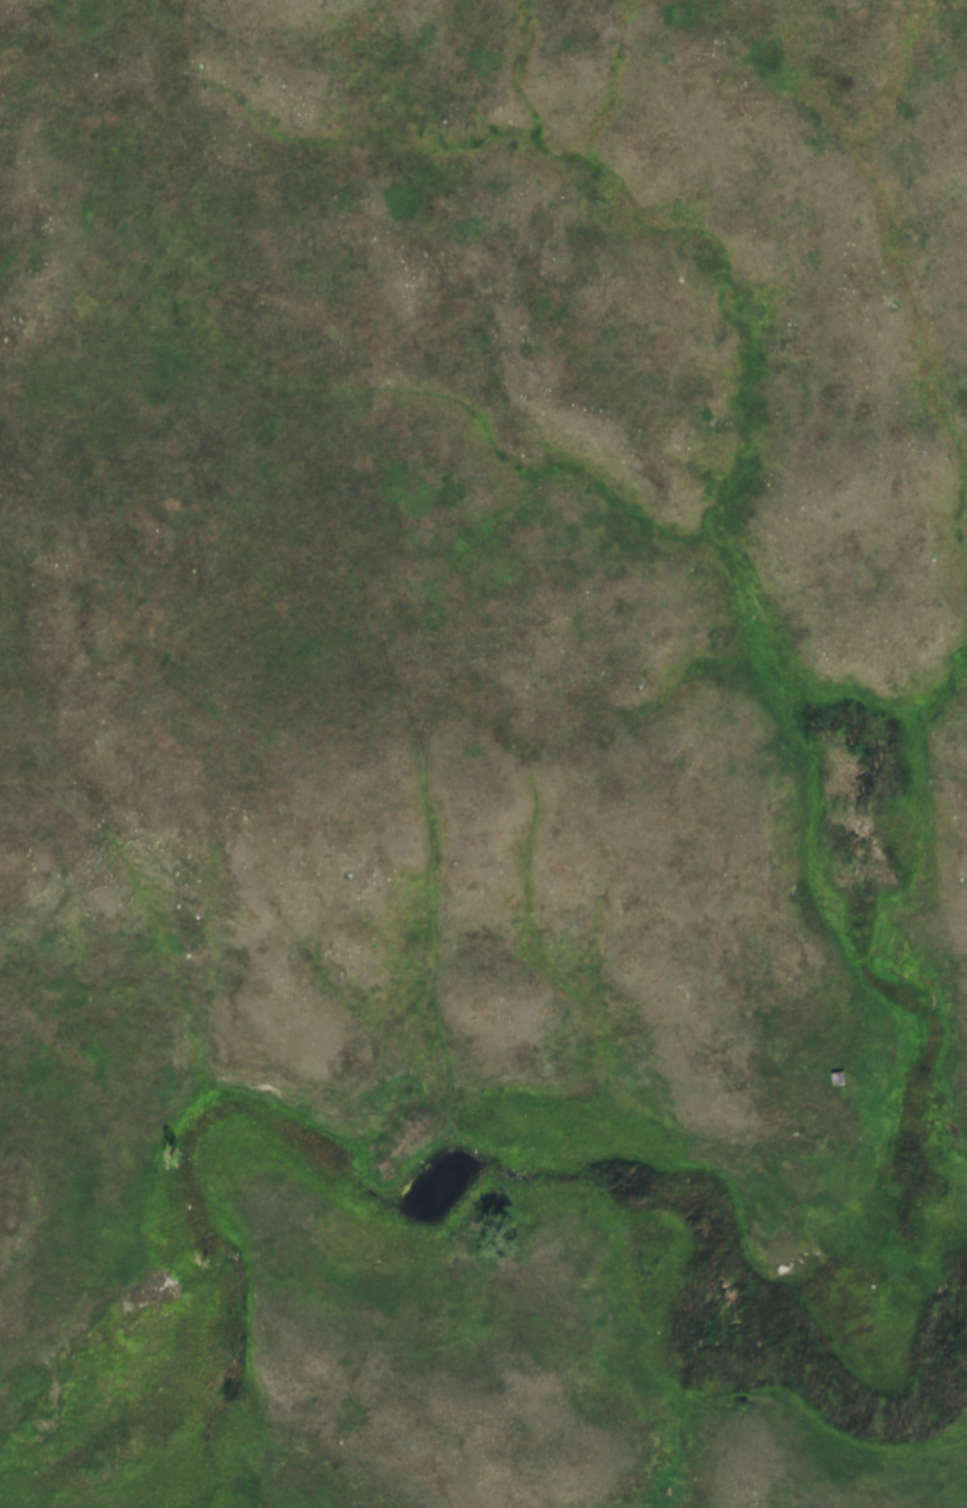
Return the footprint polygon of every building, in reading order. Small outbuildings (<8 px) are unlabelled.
[(844,1086),(843,1073),(830,1074),(832,1087),(844,1086)]
